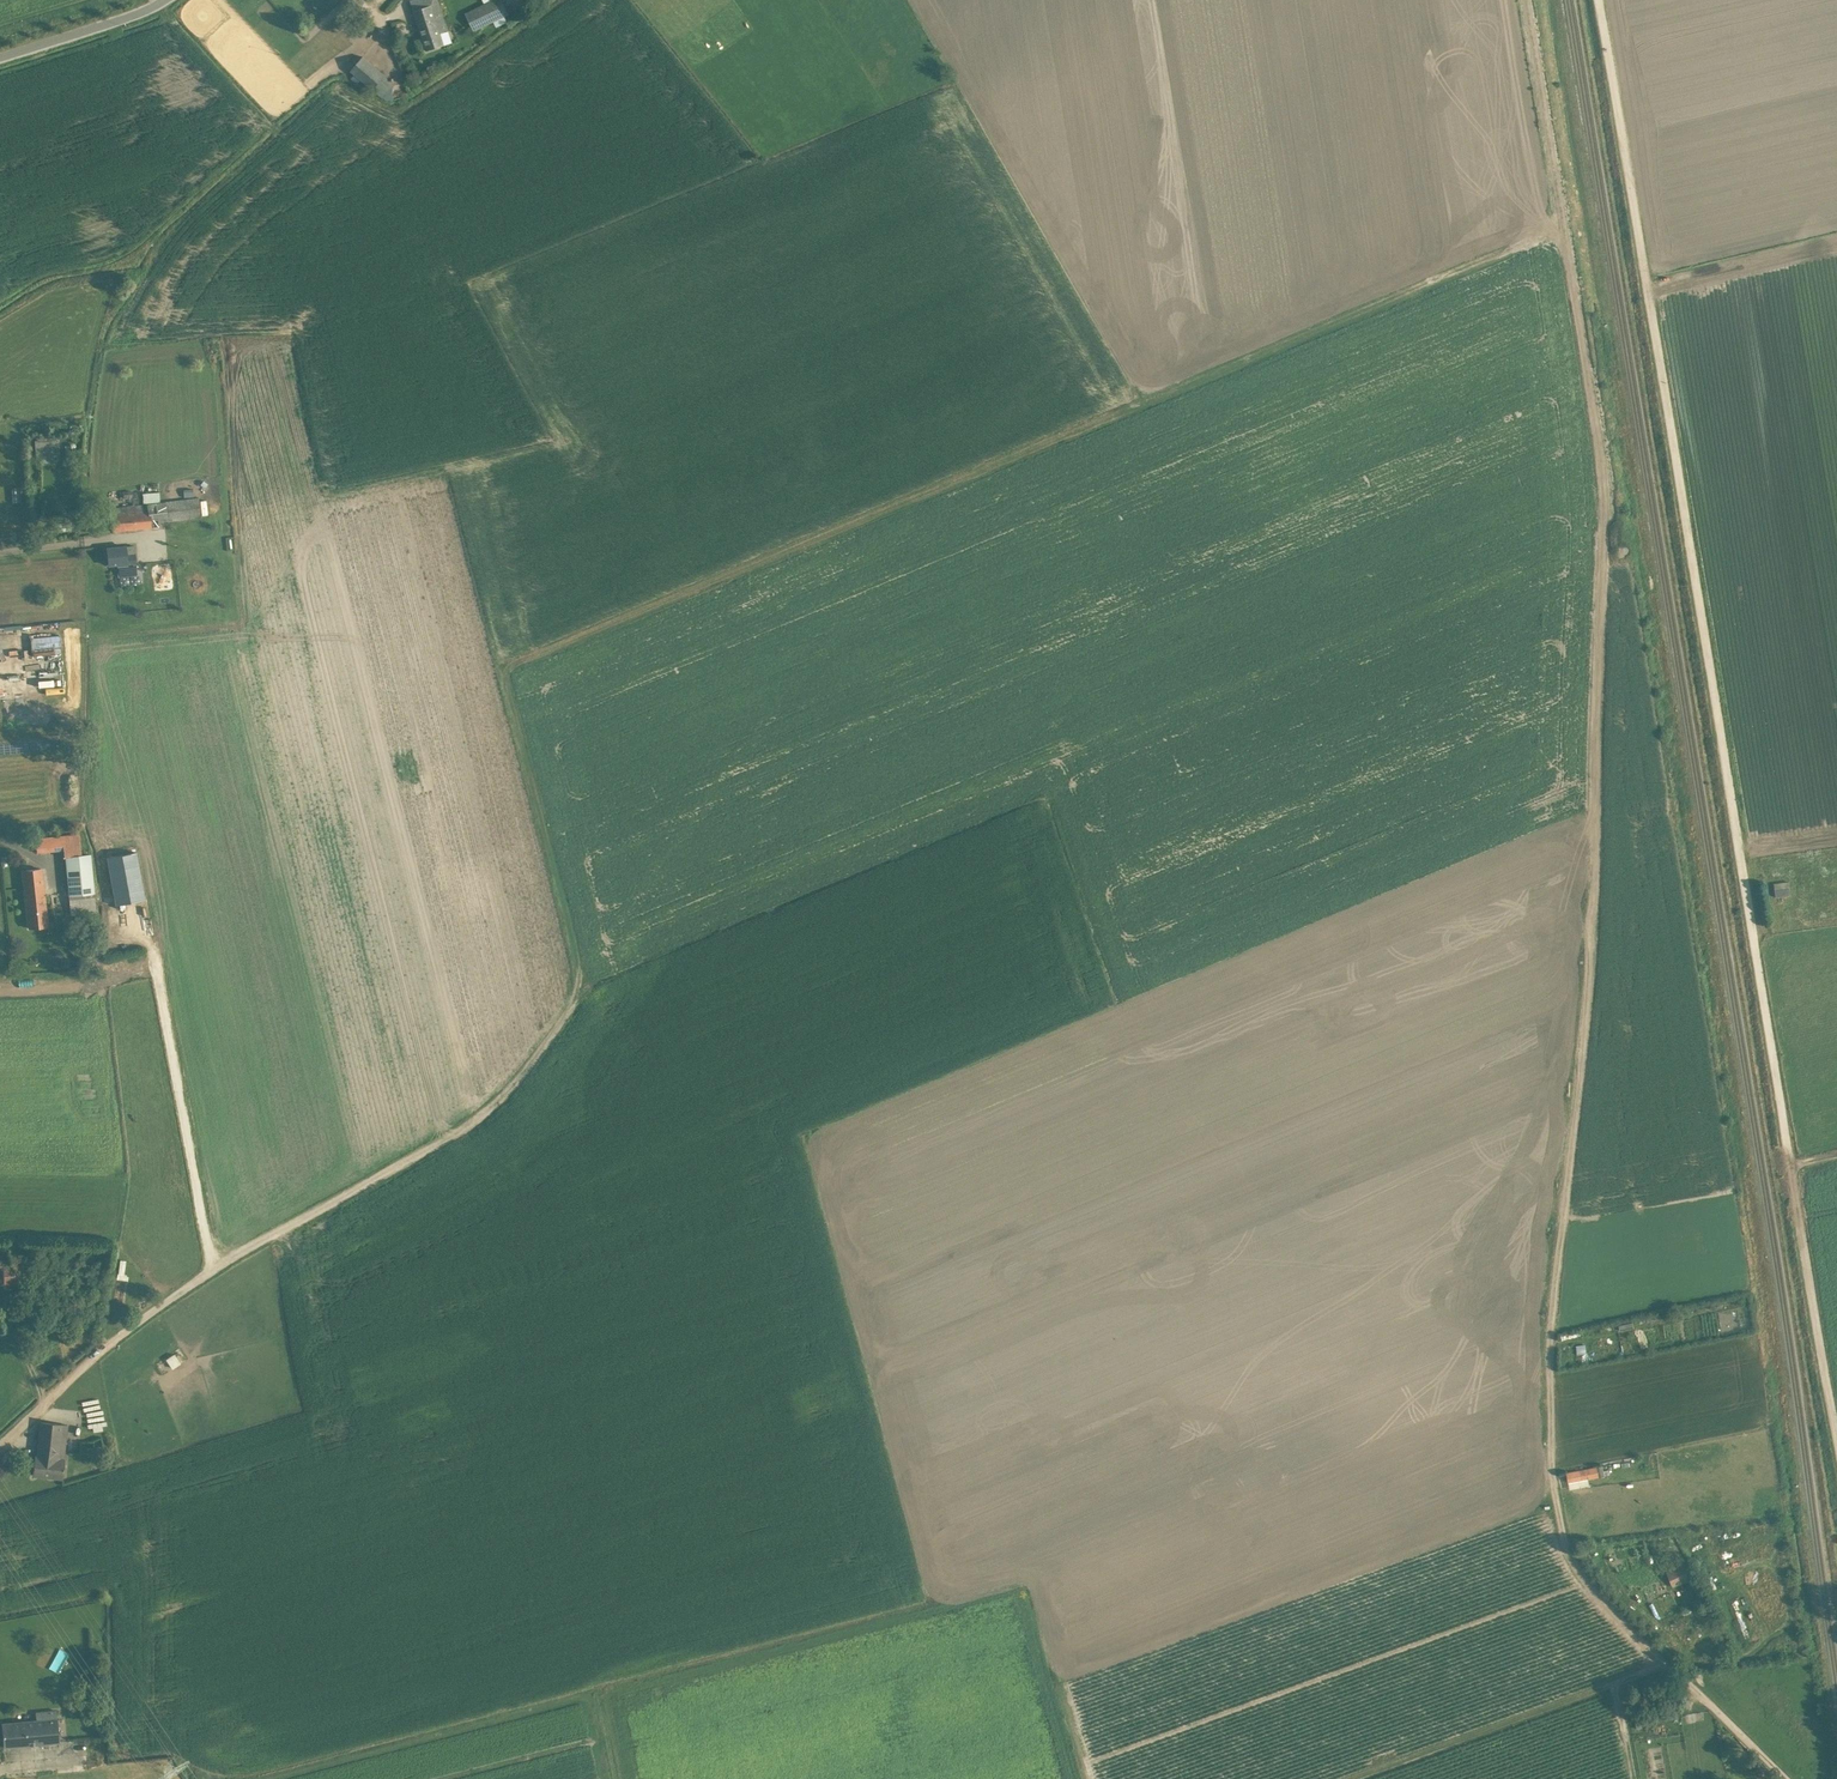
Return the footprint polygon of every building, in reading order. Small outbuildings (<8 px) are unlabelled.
[(444,45),(445,45),(453,42),(449,30),(448,31),(438,0),(411,0),(410,0),(427,50),(444,45)] [(502,0),(491,0),(468,11),(477,30),(509,14),(502,0)] [(363,56),(360,60),(351,71),(372,89),(385,75),(363,56)] [(35,440),(36,458),(41,458),(42,465),(57,464),(56,447),(58,447),(58,439),(35,440)] [(199,498),(121,506),(110,508),(112,531),(158,525),(158,521),(201,517),(199,498)] [(58,528),(59,533),(73,531),(72,521),(57,523),(58,528)] [(126,546),(119,547),(107,548),(108,565),(117,564),(118,565),(136,563),(135,556),(136,556),(136,554),(135,554),(134,546),(126,546)] [(33,656),(61,654),(60,634),(31,636),(33,656)] [(65,857),(71,916),(81,915),(82,920),(97,919),(91,854),(82,855),(80,834),(63,836),(64,850),(65,857)] [(136,852),(107,857),(116,905),(145,899),(136,852)] [(41,868),(23,870),(22,870),(28,929),(48,926),(41,868)] [(1789,881),(1774,883),(1775,896),(1791,894),(1789,881)] [(0,1260),(0,1284),(24,1282),(23,1264),(12,1265),(11,1259),(0,1260)] [(84,1284),(84,1274),(63,1275),(64,1285),(84,1284)] [(74,1323),(73,1314),(72,1314),(71,1307),(62,1308),(62,1314),(59,1314),(60,1325),(74,1323)] [(64,1458),(68,1424),(41,1421),(37,1455),(35,1455),(33,1475),(63,1477),(65,1458),(64,1458)] [(1568,1481),(1588,1478),(1596,1476),(1594,1467),(1566,1472),(1568,1481)] [(1683,1577),(1684,1581),(1691,1578),(1685,1564),(1666,1572),(1672,1586),(1678,1584),(1676,1580),(1683,1577)] [(59,1743),(57,1717),(1,1722),(4,1747),(59,1743)]
